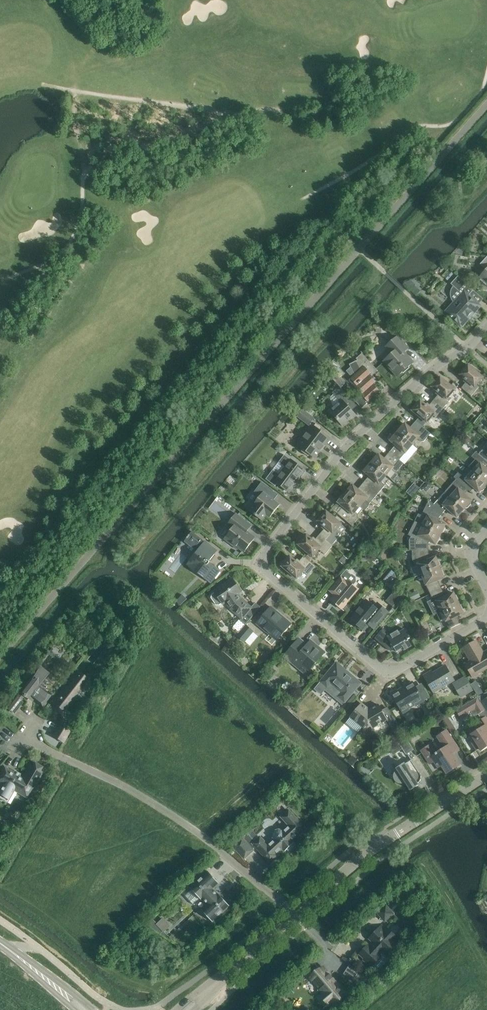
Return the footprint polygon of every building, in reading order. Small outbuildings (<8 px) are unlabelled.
[(468,295),(473,290),(458,276),(451,284),(454,286),(452,288),(452,290),(451,292),(451,294),(451,296),(451,298),(452,299),(453,301),(455,303),(446,312),(461,326),(480,306),(468,295)] [(392,354),(383,361),(397,377),(414,362),(404,352),(409,348),(398,336),(386,346),(392,354)] [(351,367),(346,371),(351,375),(354,374),(355,375),(351,378),(358,386),(360,384),(364,392),(362,394),(362,395),(367,401),(369,402),(380,392),(373,385),(375,383),(369,376),(370,375),(372,376),(378,371),(362,353),(356,358),(357,360),(349,364),(351,367)] [(461,388),(471,396),(479,387),(477,385),(483,377),(478,374),(479,373),(478,371),(475,368),(473,368),(472,369),(468,365),(460,375),(465,379),(463,381),(465,383),(461,388)] [(337,374),(331,377),(337,383),(340,387),(341,388),(343,386),(343,385),(339,376),(337,374)] [(438,395),(434,400),(443,408),(451,399),(449,397),(455,389),(440,377),(439,379),(436,379),(433,383),(434,385),(432,387),(437,391),(435,393),(438,395)] [(341,388),(340,387),(333,393),(340,401),(330,411),(343,425),(355,414),(345,404),(351,399),(341,388)] [(435,417),(443,408),(434,400),(430,405),(427,403),(425,405),(420,401),(419,402),(416,402),(413,406),(414,408),(412,410),(427,423),(433,415),(435,417)] [(315,418),(303,409),(297,416),(309,425),(315,418)] [(399,431),(398,432),(412,444),(417,438),(421,442),(424,441),(431,433),(416,421),(410,428),(405,424),(404,425),(401,425),(398,429),(399,431)] [(309,455),(310,454),(315,458),(330,439),(313,425),(298,445),(303,449),(302,450),(302,452),(308,456),(309,455)] [(412,444),(398,432),(397,433),(394,433),(391,437),(392,439),(391,441),(395,445),(390,452),(404,464),(404,463),(399,460),(412,444)] [(482,450),(479,454),(486,462),(486,454),(482,450)] [(373,462),(372,463),(386,475),(391,469),(396,473),(404,464),(390,452),(384,459),(379,454),(378,456),(377,456),(375,456),(372,459),(372,462),(373,462)] [(468,467),(486,484),(486,483),(486,469),(484,467),(486,464),(486,462),(479,454),(476,452),(472,456),(475,458),(476,459),(468,467)] [(275,486),(277,483),(289,492),(306,471),(284,455),(279,462),(285,467),(279,474),(273,470),(266,479),(275,486)] [(386,475),(372,463),(371,464),(370,464),(368,464),(365,468),(365,470),(366,470),(364,471),(369,476),(364,483),(377,494),(385,485),(381,481),(386,475)] [(480,491),(483,491),(486,487),(486,484),(468,467),(461,475),(458,472),(454,477),(456,479),(466,488),(470,491),(473,487),(479,492),(480,491)] [(456,479),(445,492),(464,509),(465,508),(467,508),(471,504),(471,501),(472,500),(462,492),(466,488),(456,479)] [(425,491),(428,490),(432,485),(428,481),(422,488),(425,491)] [(262,482),(254,492),(260,496),(249,510),(262,520),(266,514),(270,517),(280,505),(269,497),(274,491),(262,482)] [(346,493),(345,494),(360,506),(363,509),(365,511),(369,506),(369,504),(377,494),(364,483),(358,489),(353,485),(351,487),(351,486),(349,487),(346,490),(346,492),(346,493)] [(445,492),(434,504),(443,513),(447,508),(457,517),(464,509),(445,492)] [(338,513),(337,513),(352,526),(358,518),(358,515),(363,509),(360,506),(345,494),(344,495),(342,495),(339,498),(339,501),(338,502),(339,503),(343,506),(338,513)] [(418,514),(415,521),(440,534),(441,533),(443,532),(446,528),(445,526),(445,524),(440,521),(441,519),(439,518),(443,513),(434,504),(430,501),(423,516),(418,514)] [(320,519),(318,521),(323,525),(321,527),(324,529),(320,534),(333,545),(340,536),(337,533),(335,531),(341,524),(326,511),(325,513),(322,513),(319,517),(320,519)] [(233,528),(224,539),(238,549),(238,548),(244,552),(255,537),(247,531),(251,525),(236,513),(228,524),(233,528)] [(440,534),(415,521),(414,522),(415,523),(409,535),(411,536),(409,541),(409,551),(412,551),(428,550),(428,544),(430,541),(436,544),(436,543),(437,543),(439,542),(441,538),(440,536),(440,534)] [(209,562),(209,561),(217,551),(205,541),(192,532),(190,535),(189,534),(187,538),(185,541),(198,551),(187,565),(210,583),(220,570),(209,563),(209,562)] [(300,542),(298,544),(313,557),(319,549),(321,552),(325,555),(333,545),(320,534),(316,539),(314,537),(312,539),(307,535),(305,537),(302,537),(299,540),(300,542)] [(429,557),(428,550),(412,551),(412,560),(415,567),(418,565),(422,574),(440,567),(439,566),(440,566),(440,564),(439,559),(437,559),(436,559),(436,557),(430,559),(429,557)] [(316,566),(304,556),(300,561),(297,559),(295,561),(290,557),(282,566),(287,570),(286,570),(287,572),(290,575),(292,575),(297,579),(303,571),(308,575),(316,566)] [(348,560),(344,556),(339,562),(343,565),(348,560)] [(427,587),(430,594),(442,588),(439,584),(438,580),(444,578),(443,576),(444,576),(444,574),(443,570),(441,569),(440,569),(440,567),(422,574),(427,587)] [(389,569),(382,578),(386,582),(389,579),(394,573),(389,569)] [(353,575),(351,575),(346,571),(329,590),(334,595),(330,599),(342,609),(359,590),(354,586),(357,583),(356,578),(353,575)] [(212,594),(211,598),(216,605),(219,605),(222,603),(223,604),(226,602),(230,609),(242,618),(240,620),(245,625),(253,616),(252,616),(248,612),(252,608),(252,607),(242,599),(237,592),(240,590),(232,578),(214,591),(215,592),(212,594)] [(435,599),(441,611),(458,603),(458,601),(459,599),(457,595),(454,594),(453,593),(448,596),(446,593),(444,594),(442,588),(430,594),(433,600),(435,599)] [(182,594),(174,602),(179,607),(187,599),(182,594)] [(374,607),(366,600),(350,619),(364,631),(370,625),(374,629),(388,612),(377,603),(374,607)] [(458,603),(441,611),(436,613),(440,622),(445,619),(450,629),(461,623),(457,616),(463,613),(462,611),(463,611),(463,609),(461,605),(459,604),(458,603)] [(271,607),(257,623),(277,641),(291,624),(271,607)] [(428,622),(436,625),(438,620),(436,619),(437,617),(431,614),(428,622)] [(426,618),(419,621),(425,633),(431,630),(426,618)] [(246,625),(237,636),(244,641),(253,631),(246,625)] [(383,628),(375,638),(380,643),(389,650),(394,648),(396,651),(402,648),(404,650),(412,646),(408,639),(410,638),(404,629),(399,632),(398,630),(388,636),(387,635),(388,633),(383,628)] [(299,638),(284,656),(299,669),(302,665),(309,671),(325,652),(311,640),(307,645),(299,638)] [(473,676),(486,668),(486,651),(483,653),(476,641),(463,648),(470,660),(465,664),(473,676)] [(337,662),(320,682),(327,688),(330,684),(341,692),(337,696),(344,702),(361,683),(337,662)] [(431,671),(424,675),(433,692),(454,680),(445,666),(433,673),(431,671)] [(12,694),(3,705),(14,713),(22,703),(20,701),(24,696),(28,699),(30,697),(43,707),(52,696),(38,686),(47,675),(38,668),(15,697),(12,694)] [(76,670),(52,701),(63,710),(65,711),(69,705),(78,694),(81,697),(86,689),(88,690),(91,686),(89,685),(91,683),(76,671),(77,671),(76,670)] [(462,696),(473,689),(465,677),(455,683),(462,696)] [(403,713),(430,697),(424,688),(418,692),(412,682),(404,687),(405,689),(393,696),(403,713)] [(480,688),(475,691),(478,696),(483,693),(480,688)] [(486,693),(478,698),(486,711),(486,695),(486,693)] [(349,706),(356,698),(353,696),(346,704),(349,706)] [(476,750),(480,748),(481,751),(486,747),(486,718),(485,714),(486,713),(485,710),(477,697),(456,710),(460,718),(469,713),(471,714),(473,715),(474,715),(476,715),(478,714),(481,719),(480,721),(479,722),(479,724),(479,726),(479,728),(471,734),(475,741),(472,743),(476,750)] [(351,717),(346,722),(358,733),(363,727),(364,727),(364,728),(363,728),(363,729),(363,730),(363,731),(363,732),(363,733),(364,734),(364,735),(365,735),(366,735),(366,736),(367,736),(368,736),(369,736),(369,735),(370,735),(371,735),(371,734),(372,734),(372,733),(372,732),(373,732),(373,731),(373,730),(372,729),(372,728),(387,720),(387,719),(382,710),(378,705),(369,710),(361,704),(351,717)] [(443,719),(451,732),(456,729),(448,716),(443,719)] [(397,744),(399,743),(406,739),(400,728),(394,718),(388,721),(393,730),(392,732),(391,734),(392,736),(397,744)] [(70,729),(61,724),(53,736),(63,742),(70,729)] [(430,764),(434,761),(438,767),(441,765),(447,773),(460,765),(452,753),(459,749),(447,730),(439,735),(447,746),(437,753),(436,752),(435,753),(430,744),(421,750),(430,764)] [(406,739),(399,743),(399,744),(400,744),(406,754),(413,749),(413,750),(414,750),(406,739)] [(395,746),(389,749),(393,755),(398,752),(395,746)] [(360,763),(353,757),(348,762),(355,769),(360,763)] [(394,775),(394,776),(394,777),(394,778),(395,778),(395,779),(395,780),(396,781),(397,781),(397,782),(398,782),(399,783),(400,783),(401,783),(402,783),(403,783),(404,783),(405,782),(406,782),(411,790),(413,788),(416,786),(418,785),(417,783),(418,783),(419,782),(420,781),(420,780),(421,780),(421,779),(421,778),(421,777),(421,776),(421,775),(421,774),(420,774),(420,773),(411,760),(405,764),(397,769),(398,770),(397,770),(397,771),(396,771),(396,772),(395,773),(395,774),(394,774),(394,775)] [(1,798),(3,800),(4,799),(8,801),(14,790),(22,795),(27,798),(33,788),(42,772),(41,771),(39,770),(39,769),(39,767),(36,765),(34,766),(34,767),(32,766),(30,765),(25,774),(27,776),(25,779),(19,776),(13,773),(4,767),(0,774),(0,782),(4,784),(0,790),(0,797),(1,797),(1,798)] [(248,833),(243,838),(253,850),(256,847),(270,862),(277,856),(276,854),(283,848),(285,851),(287,849),(292,845),(293,843),(291,840),(298,834),(299,835),(306,829),(289,811),(282,817),(290,826),(283,832),(281,831),(279,830),(276,831),(275,833),(274,835),(274,837),(275,840),(268,846),(260,837),(259,838),(255,842),(248,833)] [(243,838),(233,847),(244,859),(254,850),(253,850),(243,838)] [(192,889),(185,896),(193,904),(200,898),(201,900),(203,898),(208,904),(202,910),(204,913),(210,919),(213,922),(230,906),(219,894),(218,895),(213,889),(219,883),(208,871),(190,888),(192,889)] [(394,914),(386,905),(377,912),(385,921),(394,914)] [(374,943),(370,947),(368,945),(359,954),(364,959),(363,960),(371,967),(381,956),(379,955),(382,951),(386,955),(389,952),(390,953),(392,953),(396,949),(396,947),(394,946),(399,941),(397,940),(398,938),(385,926),(384,927),(382,925),(369,938),(374,943)] [(320,969),(310,978),(323,994),(321,995),(329,1004),(330,1003),(332,1004),(346,992),(328,972),(323,966),(320,969)] [(360,970),(353,980),(363,987),(373,980),(372,979),(360,970)]
